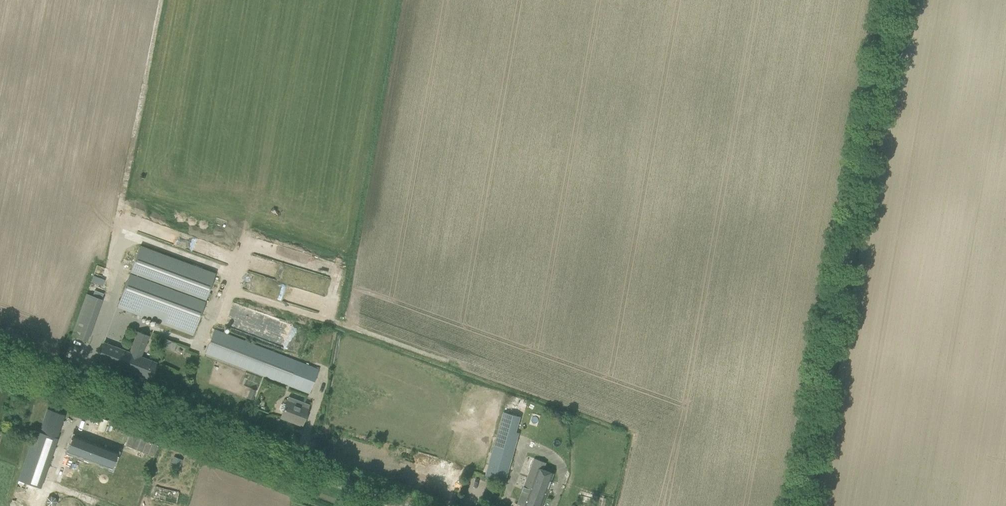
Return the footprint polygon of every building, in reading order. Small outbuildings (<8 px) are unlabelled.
[(141,245),(118,305),(193,333),(216,273),(141,245)] [(102,284),(104,279),(93,276),(92,281),(102,284)] [(93,295),(102,298),(103,293),(94,290),(93,295)] [(88,340),(102,298),(85,293),(71,335),(88,340)] [(215,329),(205,353),(310,393),(319,369),(215,329)] [(103,344),(101,350),(97,359),(150,379),(156,363),(141,357),(149,336),(136,332),(128,353),(103,344)] [(250,388),(247,398),(254,401),(257,390),(250,388)] [(281,417),(302,425),(310,404),(288,396),(286,404),(283,403),(281,404),(279,409),(280,411),(282,412),(281,417)] [(18,480),(39,487),(64,415),(47,409),(39,433),(34,432),(18,480)] [(502,411),(485,476),(506,481),(515,448),(512,447),(513,442),(516,443),(519,433),(516,432),(520,416),(502,411)] [(125,445),(154,455),(158,444),(129,433),(125,445)] [(117,452),(73,435),(69,444),(67,450),(74,453),(111,468),(111,467),(117,452)] [(174,456),(170,467),(179,470),(182,459),(174,456)] [(554,474),(543,470),(546,462),(535,458),(517,504),(523,505),(542,505),(554,474)] [(179,492),(155,486),(152,499),(176,504),(179,492)] [(46,501),(48,505),(50,505),(53,505),(55,505),(57,501),(55,498),(51,496),(48,498),(46,501)] [(600,496),(598,505),(605,505),(607,498),(600,496)]
